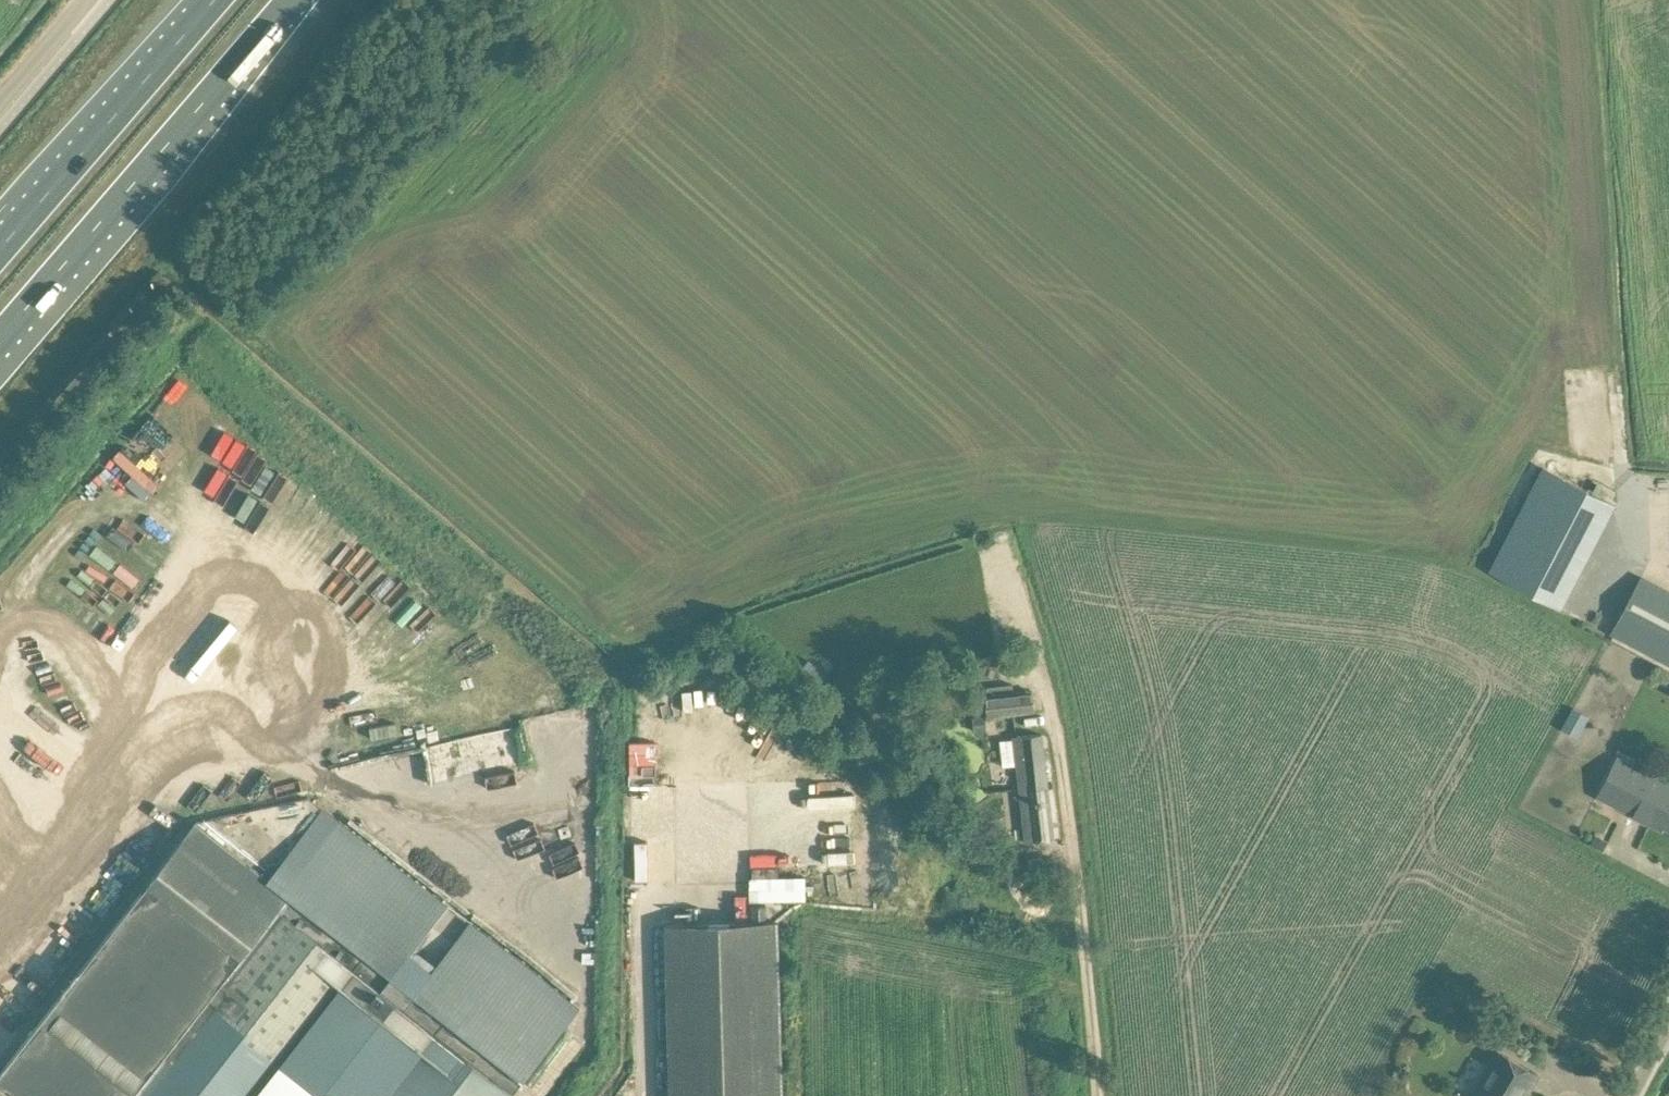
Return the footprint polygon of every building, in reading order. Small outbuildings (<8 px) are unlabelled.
[(1492,567),(1559,603),(1613,502),(1546,466),(1492,567)] [(1643,575),(1613,632),(1615,633),(1668,662),(1668,589),(1643,575)] [(798,673),(815,687),(826,673),(809,659),(798,673)] [(1034,709),(1032,690),(996,695),(986,696),(988,715),(1034,709)] [(726,738),(717,764),(739,772),(760,713),(740,706),(728,739),(726,738)] [(1572,707),(1562,727),(1570,731),(1581,712),(1572,707)] [(986,729),(985,716),(973,717),(974,730),(986,729)] [(1026,842),(1054,838),(1042,733),(1015,737),(1015,738),(1001,740),(1003,765),(1018,764),(1024,820),(1026,842)] [(1596,796),(1634,815),(1634,814),(1646,820),(1645,822),(1662,830),(1668,817),(1668,783),(1617,756),(1596,796)] [(0,1072),(0,1095),(510,1095),(513,1092),(578,1009),(469,924),(432,971),(410,953),(447,906),(308,797),(197,821),(28,1037),(0,1072)] [(1595,836),(1592,843),(1602,849),(1606,842),(1595,836)] [(774,922),(775,922),(774,920),(766,920),(766,905),(752,905),(753,921),(664,923),(669,1095),(779,1095),(774,922)] [(1446,985),(1432,990),(1437,1004),(1451,999),(1446,985)] [(1521,1094),(1518,1093),(1523,1085),(1529,1089),(1539,1073),(1520,1062),(1497,1050),(1471,1095),(1520,1095),(1521,1094)]
